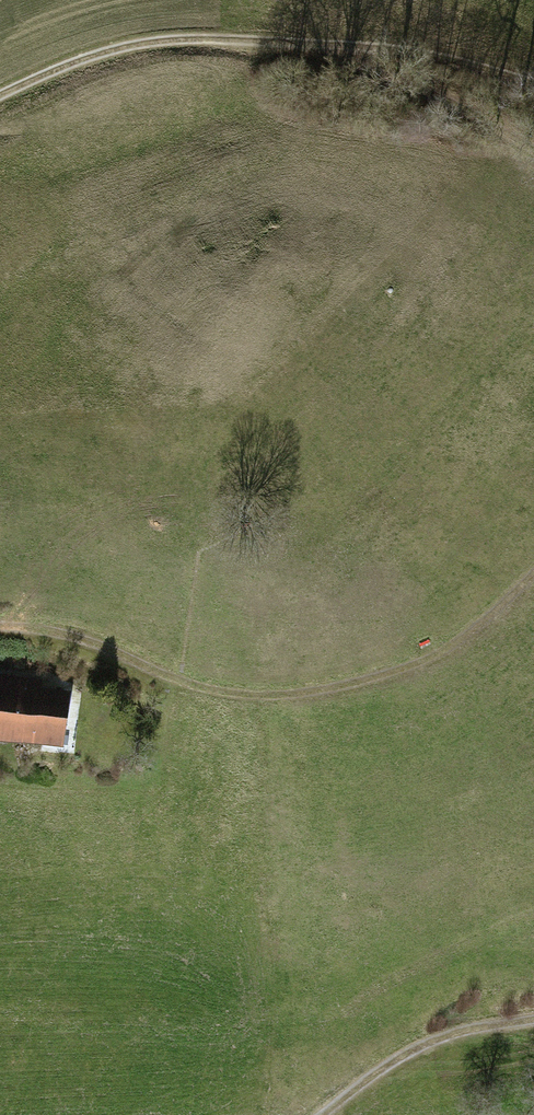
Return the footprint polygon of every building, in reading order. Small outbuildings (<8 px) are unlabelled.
[(0,670),(0,734),(64,743),(72,687),(41,683),(41,676),(0,670)]
